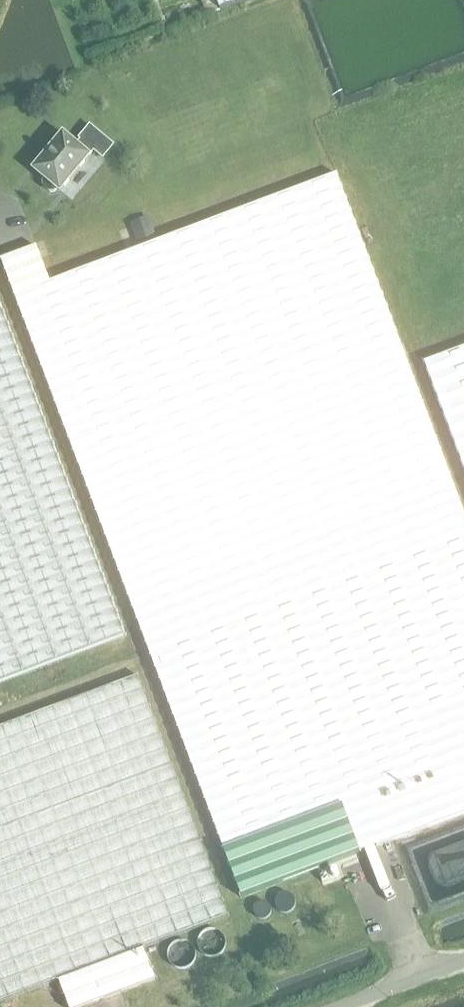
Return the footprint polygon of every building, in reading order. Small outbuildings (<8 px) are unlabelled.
[(245,0),(219,0),(222,9),(245,0)] [(103,157),(113,145),(90,126),(80,138),(82,139),(77,146),(64,135),(35,169),(46,178),(44,186),(50,191),(57,188),(60,190),(94,150),(103,157)] [(337,175),(51,283),(41,257),(37,247),(2,260),(5,270),(79,464),(134,608),(206,800),(223,849),(241,897),(463,813),(463,511),(455,488),(400,343),(337,175)] [(126,636),(0,301),(0,683),(126,636)] [(425,362),(463,466),(463,347),(425,362)] [(144,948),(228,916),(139,676),(0,728),(0,1002),(59,980),(70,1006),(83,1006),(156,980),(144,948)]
